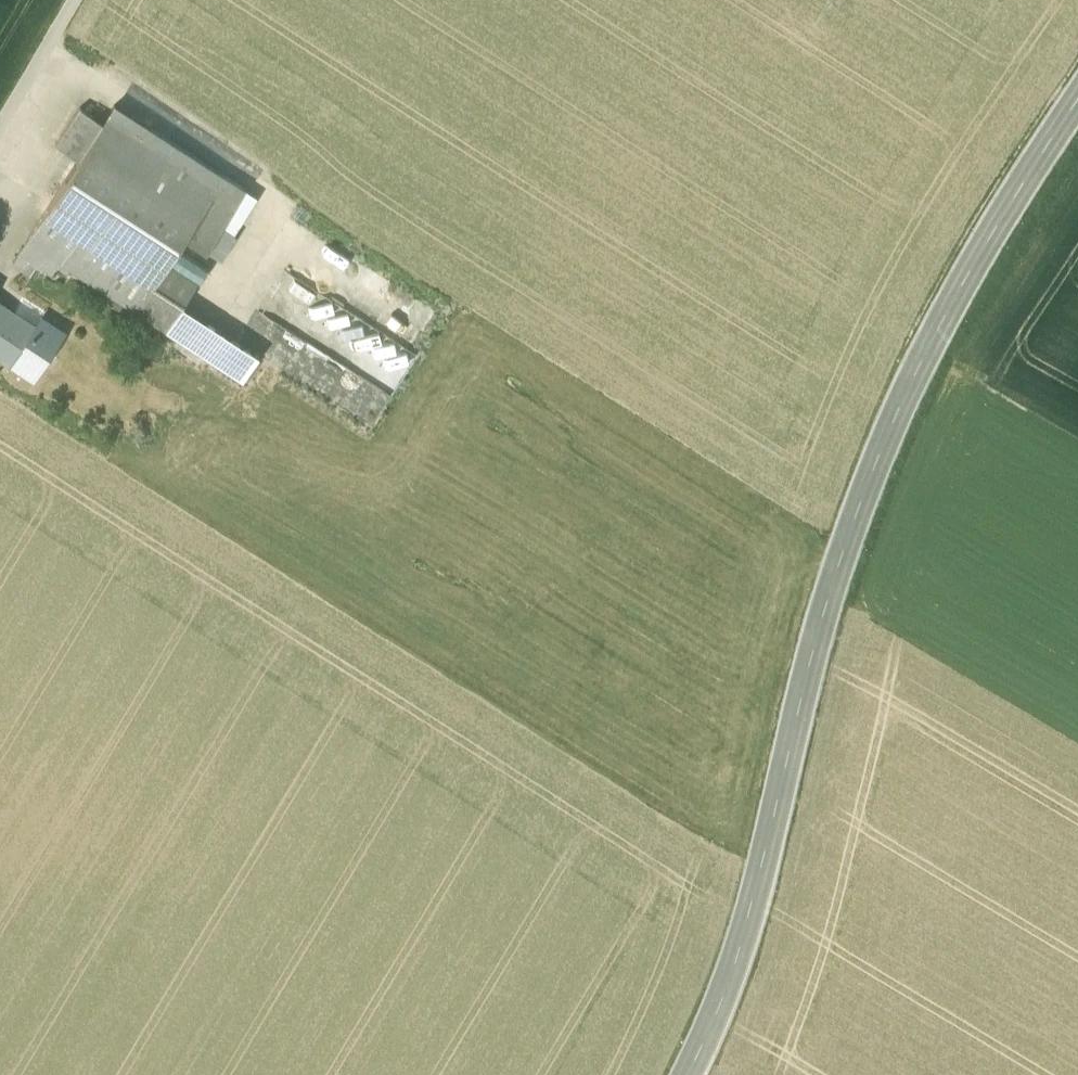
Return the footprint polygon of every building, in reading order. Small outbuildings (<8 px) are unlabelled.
[(223,174),(114,104),(102,122),(90,141),(199,212),(223,174)] [(80,108),(56,143),(79,158),(90,141),(102,122),(80,108)] [(90,141),(79,158),(28,237),(60,259),(137,308),(167,263),(184,235),(199,212),(90,141)] [(199,212),(184,235),(203,247),(217,226),(242,187),(223,174),(199,212)] [(242,187),(217,226),(227,232),(252,193),(242,187)] [(60,259),(28,237),(20,250),(52,271),(60,259)] [(167,263),(137,308),(166,327),(178,309),(196,282),(167,263)] [(371,329),(374,325),(292,272),(279,292),(287,297),(280,308),(283,310),(280,316),(332,350),(342,335),(352,341),(363,323),(371,329)] [(12,364),(36,326),(0,302),(0,356),(12,364)] [(254,357),(178,309),(166,327),(165,328),(241,377),(254,357)]
